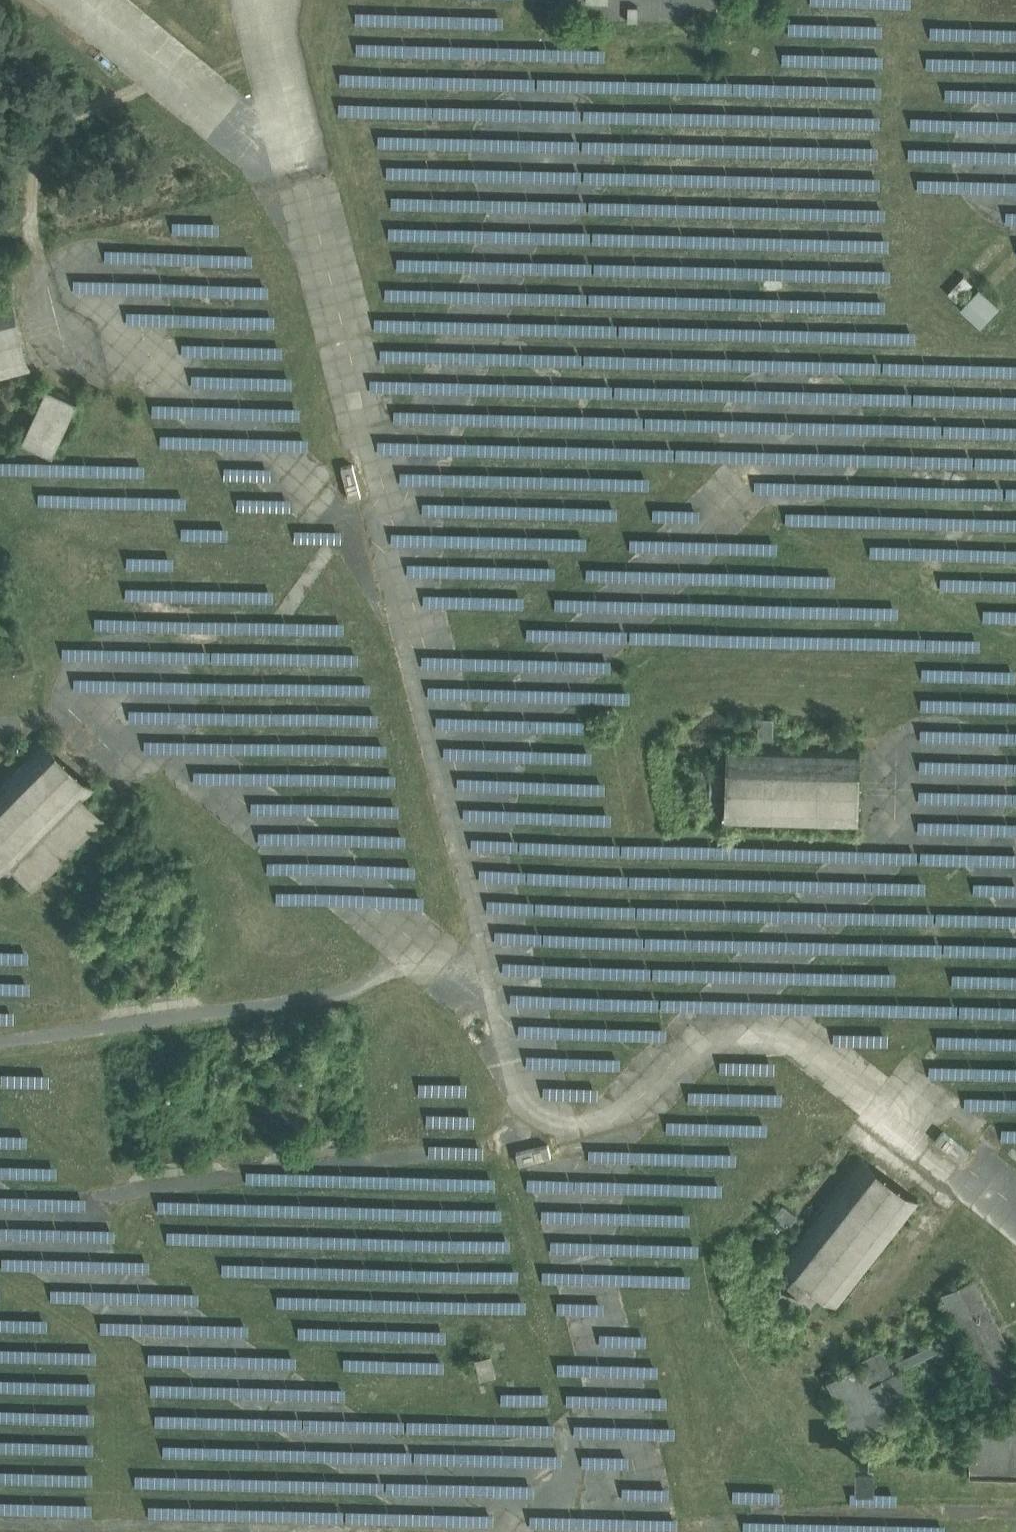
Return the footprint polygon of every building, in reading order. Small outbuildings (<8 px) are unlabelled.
[(585,14),(716,17),(717,0),(726,0),(585,0),(585,14)] [(963,274),(947,292),(956,300),(973,283),(963,274)] [(979,288),(961,307),(980,324),(997,306),(979,288)] [(31,371),(12,296),(0,299),(0,379),(31,371)] [(77,400),(46,386),(21,440),(52,454),(77,400)] [(353,462),(340,466),(349,498),(361,495),(353,462)] [(772,718),(759,718),(759,720),(756,720),(756,724),(759,724),(759,734),(772,734),(772,718)] [(0,777),(0,882),(3,884),(16,871),(34,889),(105,817),(87,800),(97,789),(42,735),(0,777)] [(860,750),(726,747),(725,770),(709,769),(708,801),(724,801),(724,824),(858,827),(860,750)] [(942,1130),(934,1140),(961,1160),(969,1150),(942,1130)] [(516,1151),(518,1164),(551,1156),(548,1143),(516,1151)] [(860,1154),(778,1260),(796,1274),(786,1286),(811,1305),(821,1293),(839,1307),(921,1201),(860,1154)] [(795,1215),(782,1205),(774,1215),(776,1217),(774,1219),(777,1222),(779,1219),(787,1226),(795,1215)] [(972,1276),(942,1292),(961,1329),(894,1362),(898,1369),(965,1336),(995,1394),(1015,1383),(1015,1362),(972,1276)] [(881,1347),(857,1360),(859,1363),(826,1380),(840,1408),(834,1411),(840,1423),(846,1420),(857,1441),(877,1431),(881,1439),(906,1426),(892,1399),(909,1390),(898,1369),(894,1362),(890,1364),(881,1347)] [(491,1351),(474,1355),(479,1375),(496,1371),(491,1351)] [(971,1413),(969,1474),(1015,1475),(1015,1397),(1010,1397),(1010,1414),(971,1413)]
